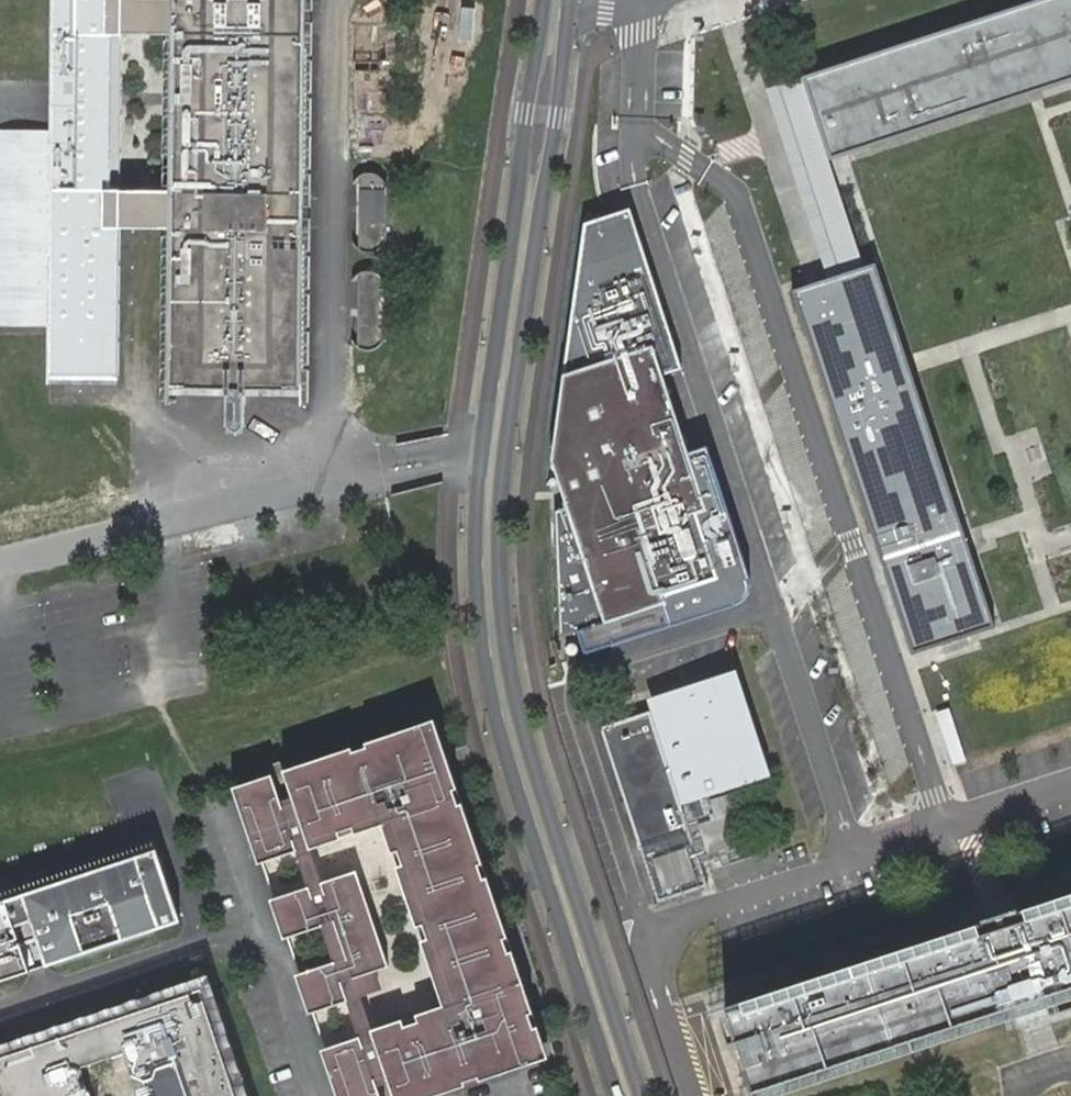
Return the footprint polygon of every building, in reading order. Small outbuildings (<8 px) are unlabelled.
[(166,200),(165,225),(162,385),(219,385),(219,392),(240,393),(240,386),(297,387),(300,227),(294,227),(295,210),(288,210),(288,190),(300,190),(303,37),(291,37),(291,16),(298,17),(299,0),(304,0),(169,0),(169,20),(120,19),(120,0),(62,0),(62,36),(69,36),(67,140),(60,139),(60,158),(37,159),(37,139),(12,139),(11,157),(0,157),(0,291),(57,292),(57,313),(103,314),(105,213),(116,213),(116,199),(166,200)] [(0,124),(0,157),(11,157),(12,139),(37,139),(37,159),(60,158),(60,139),(67,140),(69,36),(62,36),(62,0),(50,0),(50,36),(48,125),(0,124)] [(120,19),(169,20),(169,0),(120,0),(120,19)] [(304,0),(299,0),(298,17),(291,16),(291,37),(303,37),(304,0)] [(811,77),(837,156),(1070,79),(1070,0),(1046,0),(811,77)] [(354,172),(352,247),(357,248),(363,250),(369,249),(374,246),(378,242),(380,237),(381,232),(382,188),(381,181),(377,175),(371,171),(364,170),(357,171),(354,172)] [(294,227),(300,227),(300,190),(288,190),(288,210),(295,210),(294,227)] [(116,213),(116,224),(165,225),(166,200),(116,199),(116,213)] [(686,455),(661,376),(681,369),(629,209),(584,224),(552,462),(567,508),(557,512),(562,657),(744,602),(748,592),(747,579),(705,449),(686,455)] [(43,379),(113,381),(116,224),(116,213),(105,213),(103,314),(57,313),(57,292),(0,291),(0,320),(44,321),(43,379)] [(818,280),(798,286),(892,564),(891,572),(916,645),(957,631),(972,626),(996,618),(978,562),(878,260),(818,280)] [(363,268),(353,271),(352,345),(356,347),(362,348),(368,347),(373,344),(377,340),(379,336),(380,330),(381,287),(380,280),(376,273),(370,270),(363,268)] [(761,771),(727,676),(651,703),(684,798),(696,793),(703,814),(684,822),(646,711),(599,727),(657,902),(707,885),(699,863),(718,856),(721,865),(752,855),(727,783),(761,771)] [(334,1095),(435,1095),(543,1061),(430,718),(229,789),(256,865),(293,852),(304,887),(266,901),(280,940),(318,927),(330,963),(294,976),(309,1016),(344,1004),(356,1038),(318,1051),(334,1095)] [(31,934),(42,966),(180,919),(155,847),(17,893),(31,934)] [(0,899),(0,980),(25,972),(14,940),(31,934),(17,893),(0,899)] [(766,1084),(1035,996),(1070,984),(1070,897),(1028,911),(1024,897),(998,905),(985,910),(989,924),(752,1002),(748,992),(728,998),(756,1085),(748,1088),(766,1084)] [(197,983),(0,1053),(0,1079),(6,1095),(85,1095),(76,1069),(123,1053),(130,1073),(140,1069),(149,1095),(236,1095),(197,983)] [(748,1088),(751,1095),(770,1095),(766,1084),(748,1088)]
